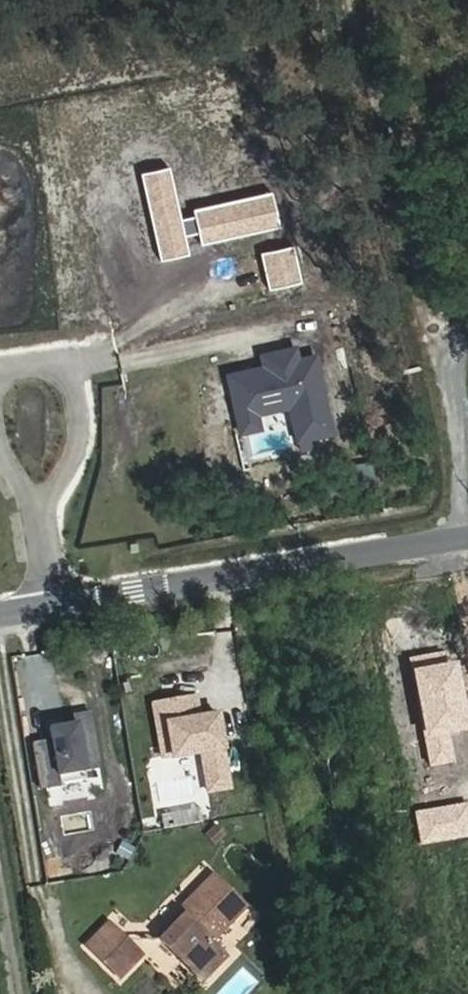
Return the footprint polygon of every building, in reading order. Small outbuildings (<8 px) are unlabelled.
[(385,763),(382,748),(372,750),(375,765),(385,763)] [(224,835),(215,825),(205,835),(215,844),(224,835)] [(210,942),(245,906),(212,875),(180,909),(185,913),(160,939),(201,980),(225,956),(210,942)] [(248,903),(213,941),(217,945),(225,936),(233,944),(261,915),(248,903)] [(141,955),(108,923),(86,946),(119,978),(141,955)]
